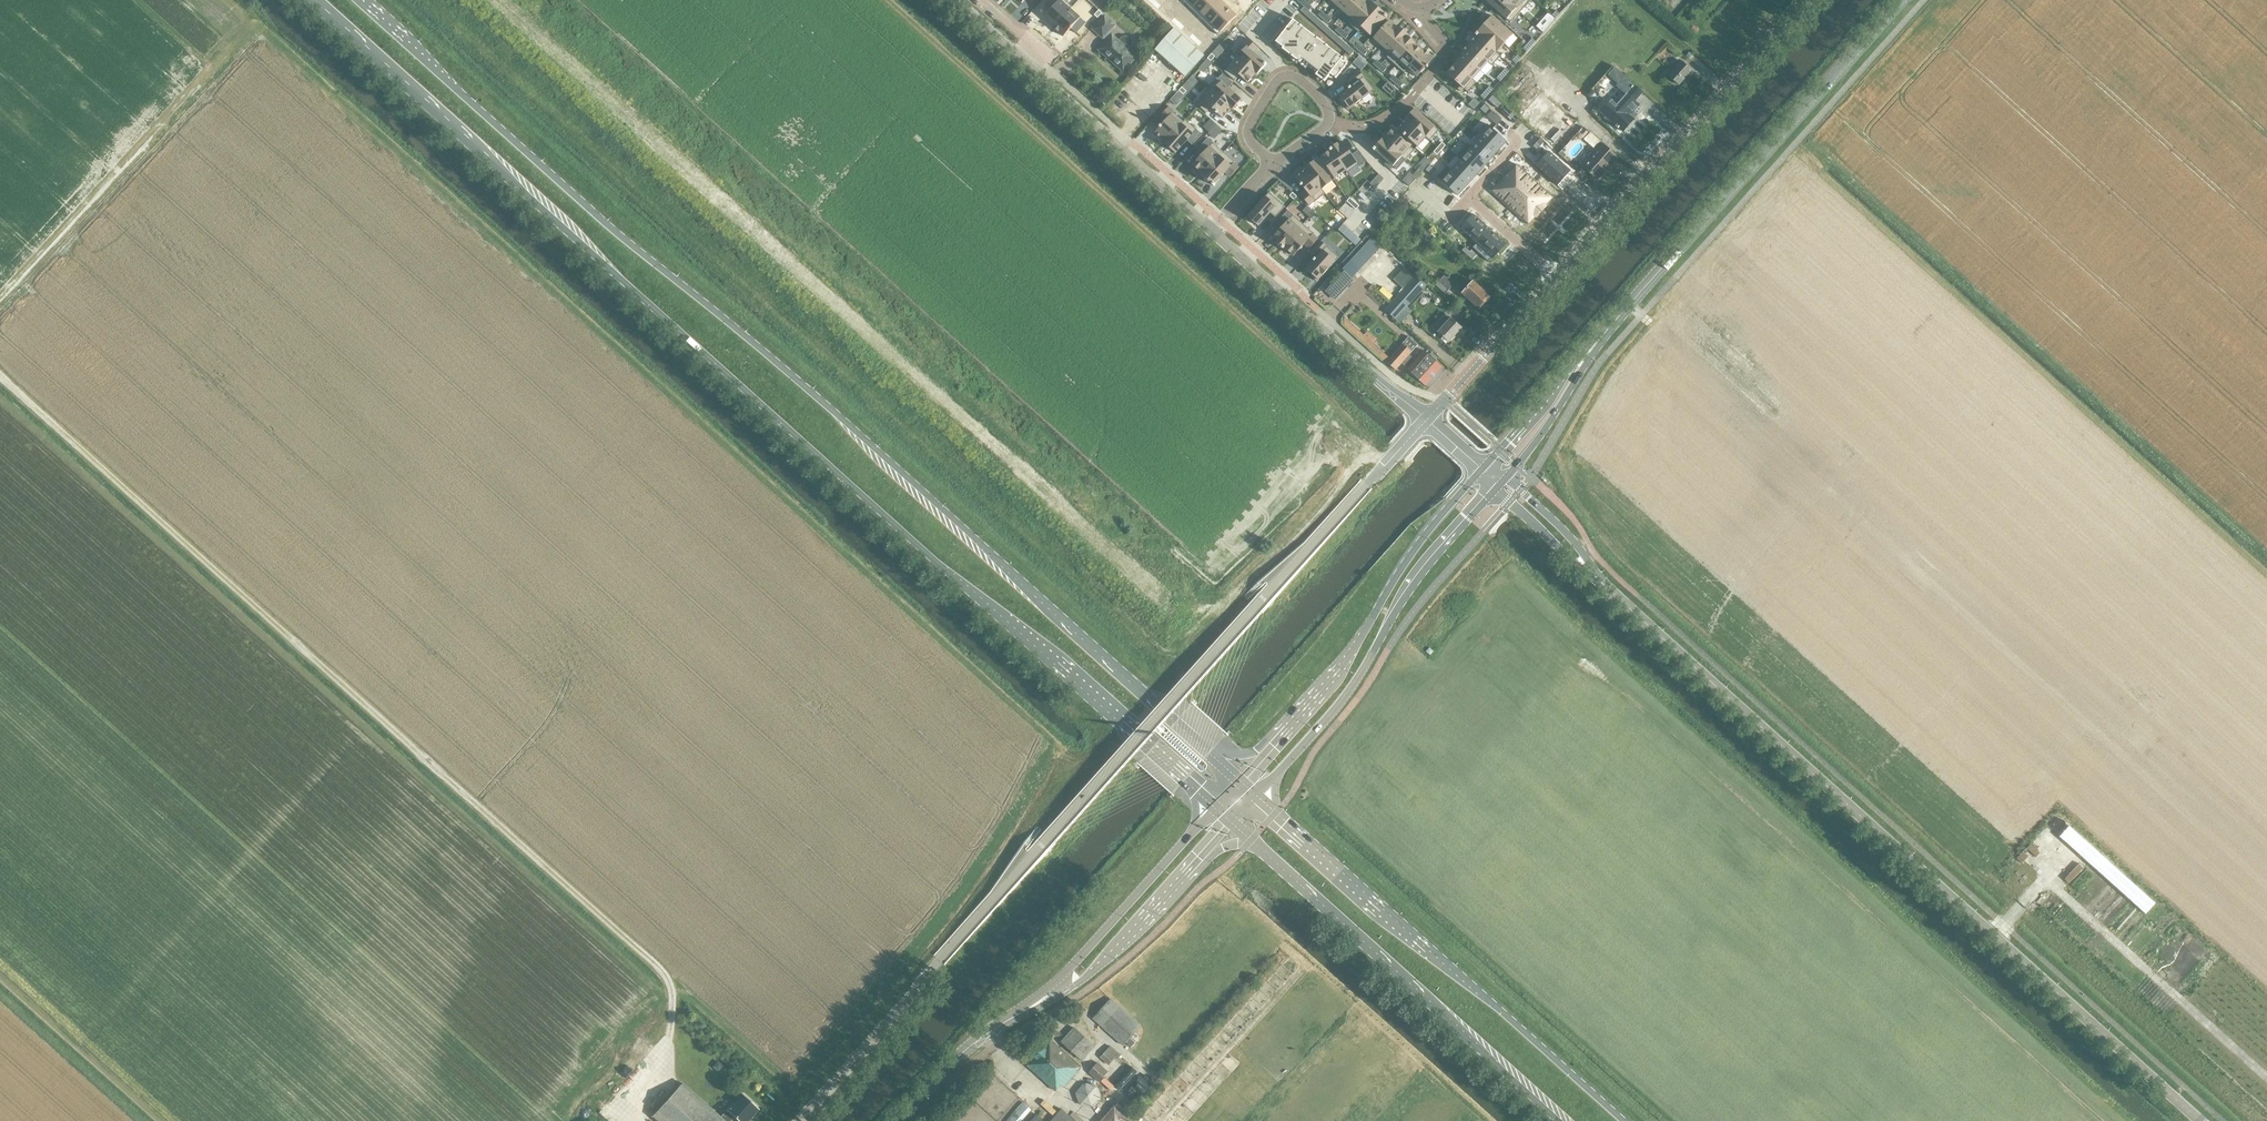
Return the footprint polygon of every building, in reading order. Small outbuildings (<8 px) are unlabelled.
[(1044,17),(1049,22),(1048,23),(1053,27),(1053,26),(1054,26),(1069,9),(1059,0),(1050,0),(1044,6),(1049,11),(1044,17)] [(1183,0),(1192,9),(1200,0),(1184,0),(1183,0)] [(1192,9),(1200,17),(1217,0),(1200,0),(1192,9)] [(1200,17),(1209,26),(1228,7),(1221,0),(1217,0),(1200,17)] [(1334,7),(1343,14),(1355,0),(1340,0),(1334,7)] [(1343,14),(1343,15),(1345,13),(1352,19),(1349,23),(1349,24),(1370,0),(1355,0),(1343,14)] [(1370,0),(1349,24),(1358,31),(1378,8),(1370,0)] [(1487,1),(1511,22),(1520,12),(1507,0),(1488,0),(1487,1)] [(1520,12),(1521,11),(1530,0),(1507,0),(1520,12)] [(1228,7),(1209,26),(1218,35),(1237,15),(1228,7)] [(1378,8),(1358,31),(1358,32),(1362,28),(1370,35),(1387,16),(1378,8)] [(1069,9),(1054,26),(1064,35),(1070,29),(1075,34),(1085,23),(1069,9)] [(1548,13),(1537,26),(1544,32),(1555,20),(1554,19),(1548,13)] [(1492,15),(1483,25),(1504,43),(1513,34),(1492,15)] [(1099,49),(1123,71),(1136,56),(1112,34),(1111,35),(1108,32),(1115,24),(1105,16),(1093,29),(1103,38),(1103,37),(1107,40),(1099,49)] [(1283,33),(1276,42),(1283,47),(1282,49),(1284,50),(1288,53),(1292,56),(1293,57),(1297,60),(1299,62),(1300,63),(1302,61),(1308,66),(1309,67),(1317,73),(1316,75),(1325,82),(1326,80),(1331,74),(1335,77),(1336,78),(1337,77),(1342,71),(1343,70),(1343,69),(1346,65),(1347,65),(1348,64),(1346,63),(1342,59),(1343,58),(1328,46),(1327,45),(1326,45),(1326,44),(1321,41),(1319,39),(1319,38),(1317,37),(1313,34),(1293,19),(1286,28),(1287,28),(1283,33)] [(1389,20),(1371,40),(1380,48),(1399,27),(1399,26),(1397,28),(1389,20)] [(1483,25),(1475,34),(1500,56),(1501,55),(1497,52),(1504,43),(1483,25)] [(1399,27),(1380,48),(1388,55),(1387,57),(1387,58),(1407,36),(1408,35),(1399,27)] [(1173,28),(1154,49),(1185,76),(1203,55),(1173,28)] [(1476,36),(1469,44),(1492,65),(1500,56),(1475,34),(1476,36)] [(1407,36),(1387,58),(1396,65),(1416,43),(1407,36)] [(1197,37),(1194,41),(1199,45),(1202,42),(1197,37)] [(1243,43),(1233,53),(1237,57),(1257,74),(1258,73),(1267,63),(1265,62),(1253,52),(1258,47),(1248,38),(1243,43)] [(1416,43),(1396,65),(1404,73),(1425,49),(1424,49),(1423,50),(1415,44),(1416,43)] [(1469,44),(1461,53),(1480,70),(1488,62),(1492,65),(1469,44)] [(1425,49),(1404,73),(1408,69),(1416,76),(1425,67),(1427,68),(1428,66),(1427,65),(1434,57),(1425,49)] [(1462,55),(1454,63),(1476,83),(1477,82),(1473,79),(1480,70),(1461,53),(1460,54),(1462,55)] [(1359,56),(1353,62),(1362,69),(1368,62),(1360,55),(1359,56)] [(1237,57),(1224,71),(1235,80),(1239,75),(1248,83),(1252,78),(1254,79),(1259,74),(1258,73),(1257,74),(1237,57)] [(1679,85),(1692,71),(1681,61),(1668,75),(1679,85)] [(1454,63),(1446,73),(1457,83),(1455,86),(1461,92),(1464,89),(1468,92),(1476,83),(1454,63)] [(1119,102),(1130,111),(1132,109),(1153,84),(1143,76),(1146,74),(1138,67),(1128,80),(1134,85),(1119,102)] [(1349,88),(1340,95),(1346,103),(1344,105),(1348,110),(1355,104),(1361,99),(1374,89),(1359,71),(1346,81),(1350,86),(1348,88),(1349,88)] [(1199,79),(1193,74),(1190,77),(1197,83),(1199,79)] [(1611,101),(1601,112),(1606,116),(1605,118),(1605,120),(1610,124),(1612,124),(1614,123),(1616,125),(1615,126),(1618,128),(1619,127),(1623,131),(1634,119),(1631,116),(1635,112),(1634,112),(1640,106),(1634,100),(1638,95),(1642,91),(1625,76),(1617,85),(1627,94),(1617,105),(1611,101)] [(1217,78),(1208,87),(1231,109),(1232,109),(1241,99),(1217,78)] [(1396,88),(1388,81),(1382,87),(1390,94),(1396,88)] [(1165,95),(1153,84),(1131,110),(1143,120),(1157,103),(1162,108),(1172,97),(1167,93),(1165,95)] [(1200,98),(1196,103),(1206,112),(1211,107),(1216,112),(1215,112),(1217,114),(1217,113),(1223,118),(1231,109),(1208,87),(1200,97),(1200,98)] [(1474,109),(1480,102),(1474,97),(1468,104),(1474,109)] [(1484,104),(1480,109),(1485,114),(1490,109),(1484,104)] [(1160,127),(1155,132),(1165,142),(1184,121),(1174,112),(1175,111),(1170,107),(1169,106),(1168,107),(1160,116),(1165,121),(1163,123),(1163,122),(1161,125),(1159,126),(1160,127)] [(1415,108),(1405,119),(1406,120),(1426,137),(1430,140),(1439,130),(1415,108)] [(1165,142),(1164,143),(1176,153),(1187,139),(1192,144),(1202,134),(1185,119),(1184,121),(1165,142)] [(1406,120),(1398,129),(1404,134),(1403,135),(1405,136),(1405,135),(1417,146),(1426,137),(1406,120)] [(1507,141),(1487,124),(1477,135),(1497,152),(1507,141)] [(1385,133),(1381,138),(1382,139),(1382,138),(1402,155),(1402,156),(1405,160),(1414,150),(1392,129),(1387,134),(1385,133)] [(1497,152),(1477,135),(1479,137),(1470,148),(1466,144),(1487,163),(1497,152)] [(1200,156),(1193,165),(1199,170),(1197,172),(1202,177),(1203,176),(1202,175),(1224,152),(1208,138),(1195,152),(1200,156)] [(1382,139),(1373,149),(1374,150),(1375,150),(1393,166),(1402,156),(1402,155),(1382,138),(1382,139)] [(1337,143),(1330,148),(1346,170),(1345,170),(1347,172),(1358,164),(1359,166),(1365,161),(1358,150),(1352,154),(1343,141),(1338,145),(1337,143)] [(1537,141),(1533,146),(1537,150),(1541,145),(1537,141)] [(1487,163),(1466,144),(1456,155),(1477,174),(1487,163)] [(1603,144),(1583,166),(1597,178),(1617,156),(1603,144)] [(1330,150),(1320,157),(1334,178),(1345,170),(1346,170),(1330,148),(1330,149),(1330,150)] [(1571,170),(1549,151),(1536,165),(1557,185),(1571,170)] [(1224,152),(1202,175),(1203,176),(1214,186),(1215,184),(1225,172),(1230,177),(1239,167),(1234,162),(1235,162),(1224,152)] [(1477,174),(1456,155),(1460,159),(1451,169),(1447,166),(1468,185),(1477,174)] [(1315,160),(1304,168),(1305,169),(1322,189),(1332,181),(1315,160)] [(1430,165),(1425,170),(1431,175),(1435,170),(1430,165)] [(1546,205),(1553,197),(1517,165),(1509,173),(1508,171),(1490,190),(1528,224),(1536,216),(1537,216),(1546,207),(1546,205)] [(1468,185),(1447,166),(1437,177),(1441,180),(1458,196),(1468,185)] [(1305,169),(1295,177),(1301,184),(1300,184),(1301,186),(1302,185),(1306,190),(1300,195),(1309,205),(1314,201),(1315,201),(1326,193),(1322,189),(1305,169)] [(1375,187),(1384,177),(1379,173),(1370,183),(1375,187)] [(1269,192),(1248,216),(1258,226),(1270,212),(1275,217),(1285,206),(1269,192)] [(1307,205),(1303,210),(1310,216),(1315,211),(1307,205)] [(1280,229),(1273,237),(1277,241),(1276,243),(1282,248),(1283,248),(1303,224),(1288,210),(1275,224),(1280,229)] [(1460,229),(1476,243),(1473,247),(1490,229),(1473,214),(1460,229)] [(1422,224),(1417,220),(1411,226),(1416,231),(1422,224)] [(1303,224),(1283,248),(1284,247),(1293,256),(1304,244),(1309,248),(1318,238),(1313,234),(1314,233),(1303,224)] [(1506,244),(1490,229),(1473,247),(1488,261),(1492,257),(1493,258),(1506,244)] [(1430,244),(1436,237),(1427,230),(1421,237),(1430,244)] [(1336,299),(1355,279),(1352,277),(1382,245),(1372,236),(1342,268),(1345,270),(1326,290),(1336,299)] [(1314,260),(1306,269),(1313,276),(1312,277),(1317,281),(1323,274),(1324,274),(1328,269),(1332,264),(1339,256),(1321,241),(1310,253),(1315,258),(1313,260),(1314,260)] [(1470,251),(1465,246),(1462,250),(1467,255),(1470,251)] [(1467,255),(1471,259),(1476,253),(1471,249),(1467,255)] [(1403,288),(1415,275),(1405,266),(1393,279),(1403,288)] [(1446,293),(1454,285),(1445,276),(1437,284),(1446,293)] [(1392,301),(1394,302),(1399,307),(1420,284),(1413,277),(1392,301)] [(1479,308),(1490,296),(1473,281),(1467,287),(1464,284),(1459,290),(1462,293),(1479,308)] [(1420,284),(1399,307),(1403,311),(1424,287),(1420,284)] [(1399,307),(1394,302),(1387,310),(1401,323),(1408,315),(1403,311),(1399,307)] [(1344,316),(1344,323),(1386,361),(1390,356),(1375,343),(1378,339),(1368,330),(1364,334),(1344,316)] [(1446,323),(1440,330),(1438,332),(1449,342),(1462,328),(1451,318),(1446,323)] [(1440,330),(1446,323),(1441,319),(1434,326),(1440,330)] [(1408,337),(1386,362),(1395,370),(1402,362),(1408,356),(1418,345),(1408,337)] [(1408,356),(1402,362),(1408,368),(1407,369),(1425,385),(1442,367),(1435,360),(1437,358),(1431,353),(1429,355),(1424,350),(1414,361),(1408,356)] [(2155,903),(2069,825),(2059,836),(2145,914),(2155,903)] [(1142,1026),(1120,1007),(1121,1006),(1111,997),(1092,1018),(1102,1027),(1103,1026),(1125,1046),(1127,1043),(1132,1048),(1137,1042),(1132,1038),(1142,1026)] [(1083,1060),(1096,1045),(1076,1028),(1063,1043),(1083,1060)] [(1064,1086),(1081,1067),(1051,1039),(1028,1065),(1056,1090),(1062,1084),(1064,1086)] [(1117,1060),(1122,1055),(1111,1045),(1100,1057),(1109,1064),(1115,1058),(1117,1060)] [(718,1071),(723,1065),(718,1060),(712,1066),(718,1071)] [(1101,1081),(1110,1072),(1099,1062),(1091,1072),(1101,1081)] [(759,1109),(741,1093),(727,1108),(728,1109),(720,1117),(683,1083),(654,1116),(660,1120),(730,1120),(735,1115),(741,1120),(747,1120),(759,1109)] [(1093,1108),(1102,1098),(1097,1085),(1084,1083),(1075,1092),(1080,1105),(1093,1108)] [(1032,1110),(1022,1101),(1013,1111),(1011,1115),(1005,1120),(1022,1120),(1032,1110)] [(1114,1105),(1099,1120),(1134,1120),(1114,1105)] [(1062,1108),(1050,1120),(1076,1120),(1062,1108)]
